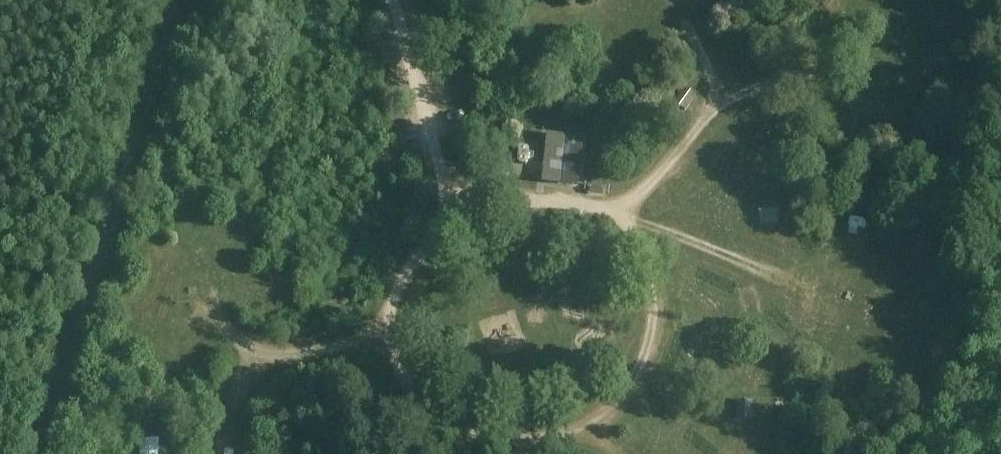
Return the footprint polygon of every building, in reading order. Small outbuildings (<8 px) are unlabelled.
[(549,138),(546,164),(575,167),(578,141),(549,138)] [(520,149),(518,151),(517,163),(520,166),(526,166),(528,164),(529,151),(527,149),(520,149)] [(144,453),(168,453),(170,443),(147,439),(144,453)]
